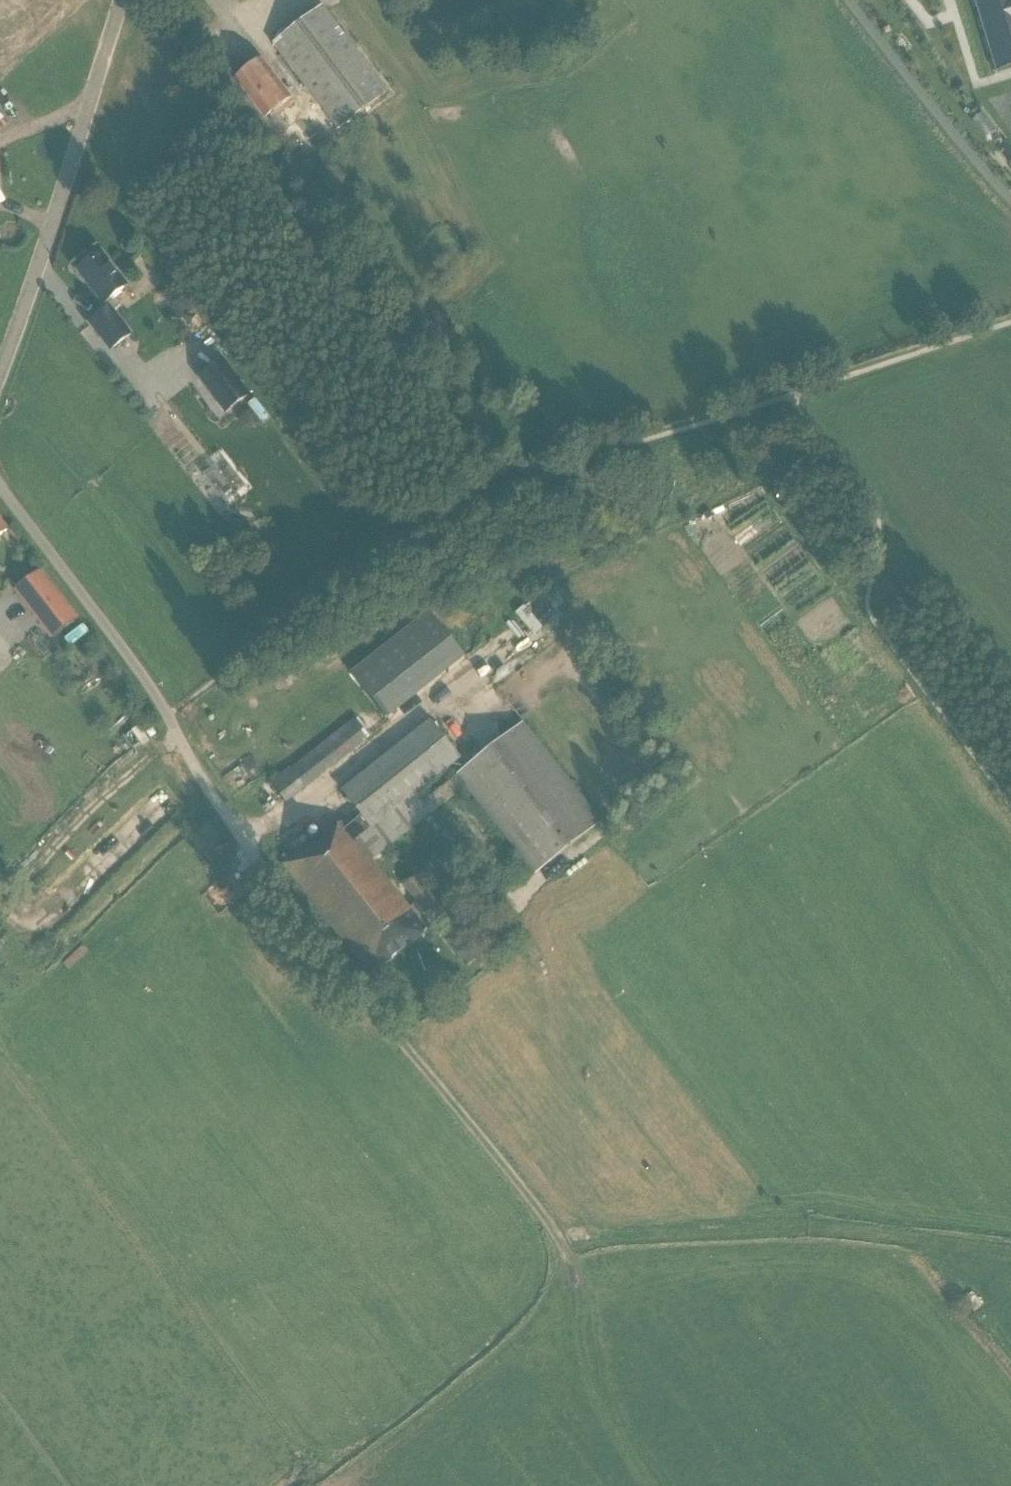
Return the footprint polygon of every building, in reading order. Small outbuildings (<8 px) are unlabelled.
[(983,19),(980,20),(981,24),(985,23),(991,45),(988,46),(989,50),(992,49),(998,67),(994,69),(996,73),(999,72),(1010,68),(1010,0),(977,0),(983,19)] [(308,89),(282,109),(297,129),(300,132),(301,131),(309,140),(333,122),(338,129),(386,93),(322,8),(274,44),(308,89)] [(263,56),(250,66),(235,77),(266,118),(281,106),(294,96),(263,56)] [(101,252),(76,271),(103,305),(104,304),(107,309),(88,324),(109,351),(131,335),(113,312),(121,306),(113,296),(127,286),(101,252)] [(132,351),(124,357),(134,370),(142,364),(132,351)] [(224,414),(249,395),(221,358),(196,377),(224,414)] [(147,384),(140,375),(130,383),(137,392),(147,384)] [(245,404),(252,412),(233,426),(243,439),(246,437),(256,450),(272,437),(262,423),(272,416),(256,395),(245,404)] [(50,641),(80,618),(42,569),(13,590),(50,641)] [(385,720),(463,658),(427,612),(349,673),(385,720)] [(370,738),(354,719),(289,769),(288,768),(269,783),(286,804),(370,738)] [(416,794),(460,759),(430,721),(341,791),(361,816),(346,828),(341,822),(326,834),(324,831),(282,864),(371,976),(427,931),(415,916),(423,910),(434,901),(415,878),(404,886),(417,902),(409,908),(371,860),(465,786),(534,874),(601,822),(523,724),(424,804),(416,794)] [(483,869),(504,853),(465,802),(443,818),(483,869)] [(163,867),(177,881),(197,862),(184,848),(163,867)] [(218,883),(212,901),(231,907),(237,889),(218,883)] [(56,894),(49,905),(65,914),(72,904),(56,894)]
